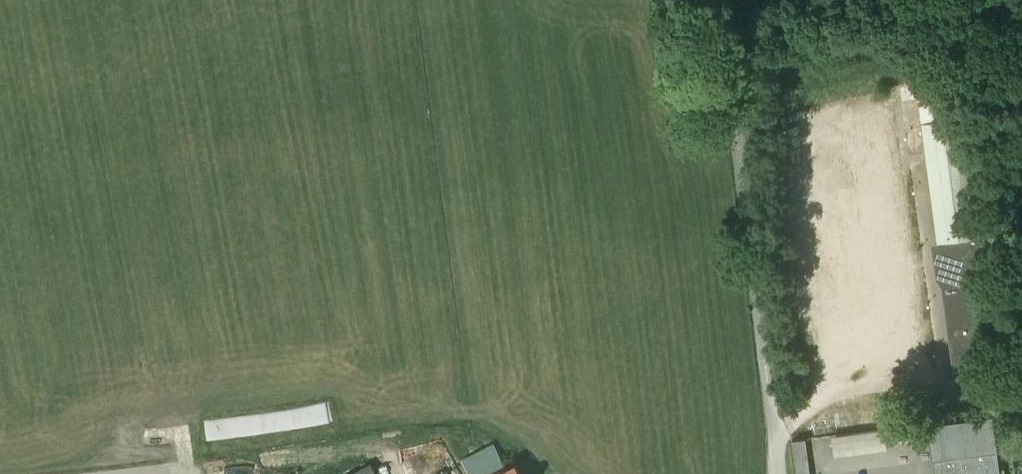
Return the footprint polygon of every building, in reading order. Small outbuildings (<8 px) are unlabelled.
[(945,92),(938,93),(917,96),(920,120),(937,241),(942,276),(958,396),(992,392),(979,293),(990,291),(987,271),(982,235),(966,114),(945,92)] [(996,449),(997,449),(993,413),(927,422),(934,473),(999,473),(996,449)] [(805,438),(792,440),(797,473),(810,473),(805,438)] [(349,473),(375,473),(370,463),(349,473)]
